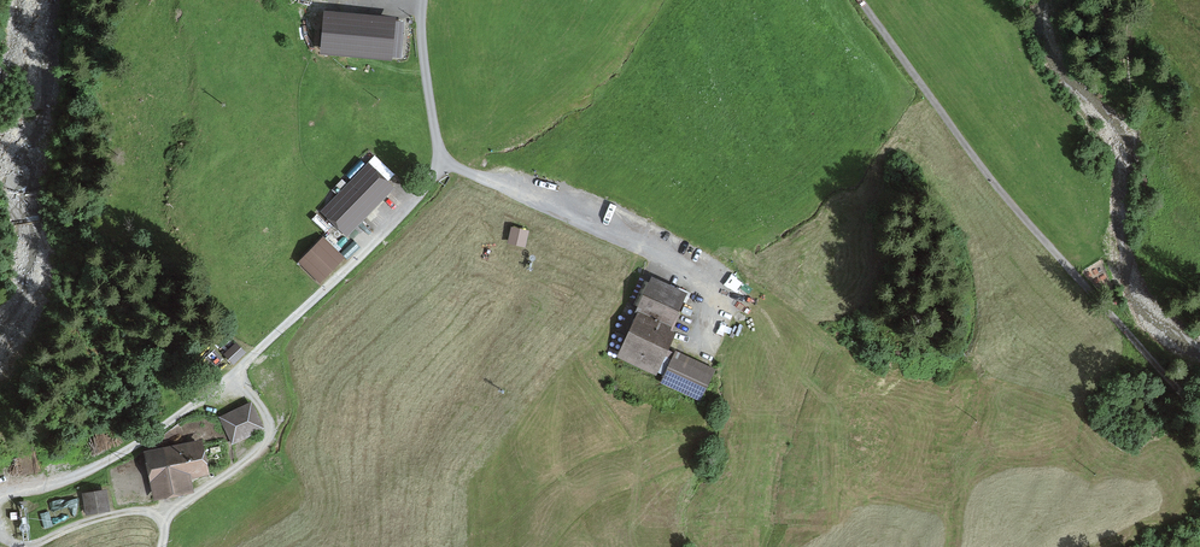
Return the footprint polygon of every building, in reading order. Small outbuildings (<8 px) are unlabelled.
[(362,13),(360,29),(382,33),(385,17),(362,13)] [(324,210),(345,231),(389,188),(368,166),(324,210)] [(530,231),(512,226),(507,243),(525,247),(530,231)] [(312,251),(323,262),(334,251),(323,240),(312,251)] [(623,356),(653,369),(669,333),(664,331),(681,294),(653,281),(631,329),(635,331),(623,356)] [(236,342),(225,354),(234,362),(245,350),(236,342)] [(662,383),(700,401),(712,376),(674,358),(662,383)] [(248,407),(222,419),(230,437),(256,425),(248,407)] [(147,456),(155,495),(188,488),(184,472),(202,468),(196,440),(177,444),(178,449),(147,456)] [(83,493),(86,509),(103,506),(101,490),(83,493)]
